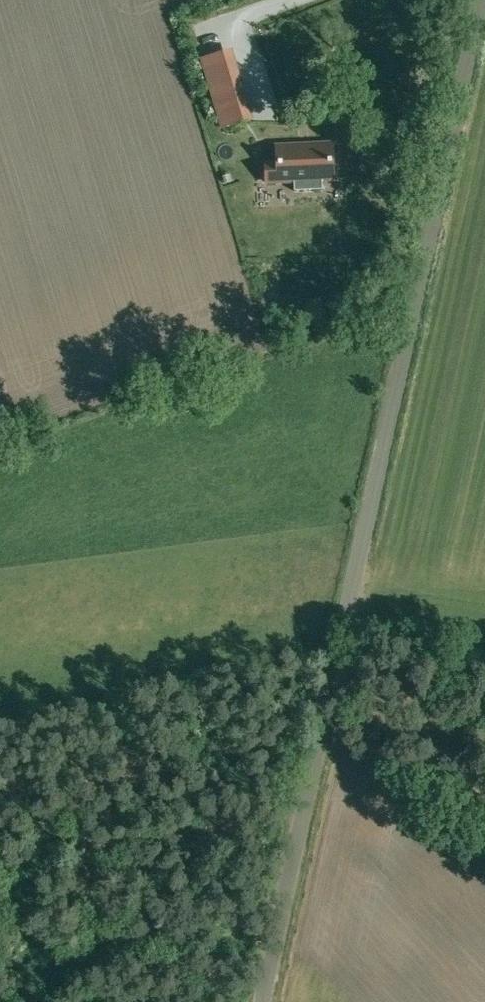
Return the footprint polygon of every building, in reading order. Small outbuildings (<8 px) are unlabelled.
[(294,191),(323,190),(322,180),(333,179),(332,144),(276,146),(277,162),(265,163),(266,182),(293,181),(294,191)]
